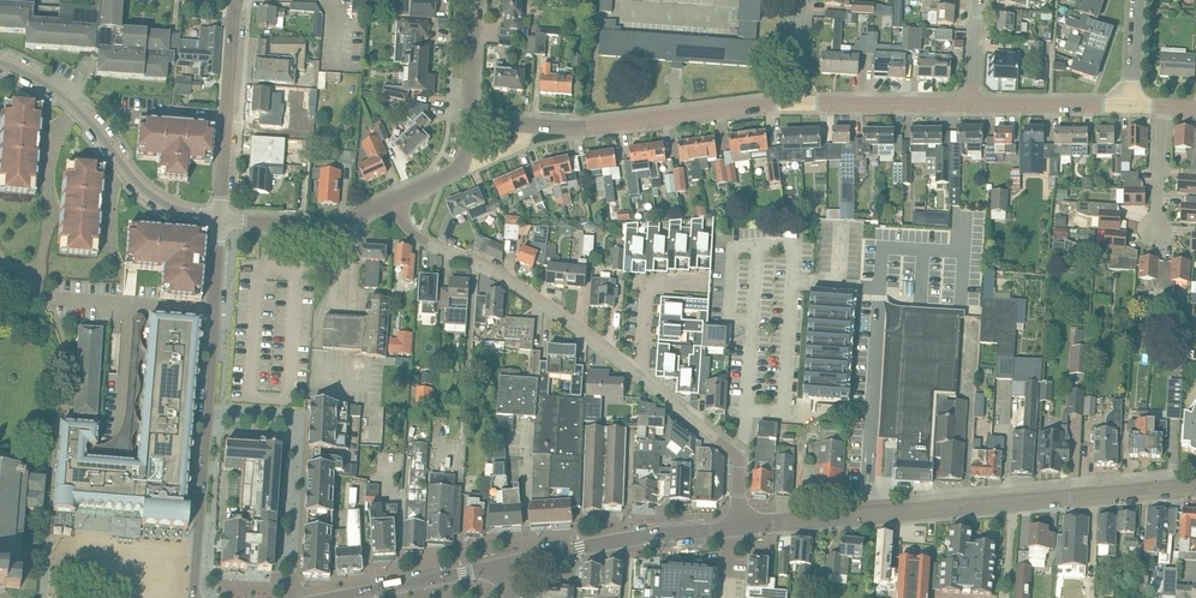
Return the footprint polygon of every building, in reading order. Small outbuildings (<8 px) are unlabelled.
[(122,0),(95,0),(95,11),(0,4),(0,31),(26,33),(25,47),(94,52),(98,55),(97,75),(166,80),(167,65),(174,65),(174,54),(178,55),(180,34),(120,30),(122,0)] [(409,17),(424,17),(436,18),(437,0),(344,0),(347,3),(354,3),(354,15),(409,17)] [(528,38),(529,36),(529,29),(522,28),(523,8),(521,8),(521,0),(505,0),(504,14),(511,14),(510,18),(507,18),(506,29),(500,29),(500,36),(528,38)] [(599,12),(606,12),(612,13),(613,0),(600,0),(599,12)] [(922,0),(921,12),(929,13),(928,23),(938,24),(938,23),(942,24),(954,24),(955,8),(939,7),(939,1),(931,0),(927,0),(922,0)] [(1102,4),(1091,0),(1085,0),(1084,4),(1078,1),(1074,11),(1096,18),(1096,19),(1097,20),(1102,4)] [(739,34),(756,35),(757,23),(759,23),(760,3),(740,2),(739,21),(740,21),(739,34)] [(322,13),(317,4),(291,3),(291,12),(315,13),(322,13)] [(852,13),(873,14),(874,5),(853,4),(852,13)] [(278,9),(272,9),(260,8),(259,27),(276,28),(277,17),(286,17),(286,11),(278,10),(278,9)] [(999,15),(998,32),(1010,33),(1021,33),(1022,19),(1040,20),(1041,13),(1037,12),(1029,12),(1029,11),(1028,11),(1016,10),(1016,16),(1013,16),(999,15)] [(822,73),(840,74),(841,56),(843,12),(838,12),(826,11),(825,19),(835,19),(832,55),(823,55),(822,73)] [(315,13),(314,23),(323,23),(324,16),(322,13),(315,13)] [(847,14),(847,23),(856,24),(857,14),(847,14)] [(1066,26),(1077,30),(1080,22),(1069,18),(1066,26)] [(411,65),(428,66),(429,48),(421,47),(421,36),(428,36),(429,20),(403,19),(402,34),(406,35),(405,54),(402,54),(401,53),(395,58),(396,60),(396,64),(411,65)] [(688,63),(688,62),(690,38),(621,33),(622,28),(615,28),(615,22),(611,21),(608,20),(607,21),(604,21),(603,30),(601,30),(601,32),(599,32),(598,39),(601,39),(601,44),(600,56),(667,60),(667,61),(688,63)] [(1092,34),(1108,39),(1112,29),(1089,21),(1086,32),(1087,32),(1092,34)] [(198,51),(220,53),(221,28),(200,27),(198,51)] [(869,27),(869,33),(869,37),(868,50),(877,50),(878,34),(873,33),(873,28),(869,27)] [(913,50),(915,29),(903,28),(902,46),(891,46),(891,55),(890,78),(906,79),(907,56),(906,56),(906,52),(913,52),(913,50)] [(915,29),(913,50),(921,51),(923,29),(915,29)] [(953,31),(941,30),(937,30),(937,40),(952,41),(953,31)] [(1092,34),(1087,32),(1081,47),(1103,55),(1108,39),(1092,34)] [(755,43),(756,35),(739,34),(739,38),(744,38),(744,42),(738,42),(737,66),(756,67),(757,43),(755,43)] [(1068,42),(1079,46),(1081,38),(1070,34),(1068,42)] [(537,35),(537,36),(536,55),(545,55),(546,35),(537,35)] [(537,36),(529,36),(528,38),(527,54),(536,55),(537,36)] [(841,56),(840,74),(858,75),(859,54),(867,55),(867,50),(868,50),(869,37),(863,36),(861,36),(861,41),(856,41),(856,47),(851,47),(851,56),(841,56)] [(257,57),(257,59),(306,62),(307,40),(271,38),(259,37),(258,53),(259,53),(259,57),(257,57)] [(512,38),(500,37),(499,45),(512,46),(512,38)] [(688,62),(737,66),(738,42),(690,38),(688,62)] [(1082,63),(1098,69),(1103,55),(1081,47),(1079,47),(1079,46),(1068,42),(1065,50),(1076,54),(1077,52),(1085,55),(1082,63)] [(1035,55),(1043,56),(1044,43),(1035,43),(1034,55),(1035,55)] [(1162,48),(1162,54),(1160,75),(1179,76),(1179,74),(1184,74),(1184,76),(1194,77),(1195,56),(1185,55),(1186,50),(1162,48)] [(177,61),(177,65),(186,65),(191,65),(191,62),(201,62),(202,62),(202,68),(200,68),(199,77),(199,78),(210,79),(210,75),(218,75),(220,53),(198,51),(193,51),(181,50),(179,50),(179,61),(177,61)] [(918,78),(934,79),(935,54),(929,54),(929,51),(924,50),(924,54),(919,54),(918,78)] [(1005,61),(1005,53),(996,53),(995,79),(1018,80),(1019,68),(1019,61),(1005,61)] [(873,77),(890,78),(891,55),(874,54),(873,77)] [(952,55),(935,54),(934,79),(950,80),(952,55)] [(1043,56),(1035,55),(1034,64),(1037,64),(1037,81),(1046,82),(1047,58),(1043,58),(1043,56)] [(583,56),(573,56),(573,60),(571,60),(571,64),(573,64),(573,67),(582,68),(583,56)] [(306,62),(257,59),(256,60),(258,61),(257,67),(256,67),(255,81),(295,84),(296,70),(305,70),(306,62)] [(1082,63),(1076,61),(1072,71),(1095,79),(1098,69),(1082,63)] [(1055,62),(1054,70),(1065,71),(1065,63),(1055,62)] [(494,90),(509,91),(511,71),(502,70),(503,63),(497,63),(497,70),(496,70),(494,90)] [(511,71),(509,91),(524,92),(525,80),(526,72),(525,72),(526,65),(520,64),(519,71),(511,71)] [(428,66),(411,65),(410,84),(404,83),(404,88),(384,87),(382,94),(396,98),(408,101),(410,90),(434,91),(435,76),(428,76),(428,66)] [(541,93),(557,94),(559,70),(559,66),(550,65),(550,69),(543,68),(543,76),(542,76),(541,93)] [(573,71),(559,70),(557,94),(572,96),(574,78),(573,78),(573,71)] [(326,73),(326,82),(341,83),(341,74),(326,73)] [(191,82),(176,81),(176,90),(191,91),(191,82)] [(271,89),(267,89),(255,88),(254,113),(269,114),(270,102),(281,102),(281,94),(270,93),(271,89)] [(41,122),(43,107),(36,106),(36,104),(12,102),(12,104),(5,104),(0,160),(0,192),(36,195),(41,122)] [(406,135),(419,150),(430,140),(424,133),(434,123),(427,115),(429,106),(414,103),(412,110),(407,116),(411,121),(407,124),(412,129),(406,135)] [(139,128),(136,159),(156,160),(158,163),(157,179),(187,181),(189,166),(192,163),(211,165),(214,134),(214,128),(139,121),(139,128)] [(375,129),(377,136),(381,143),(389,139),(381,121),(374,125),(376,129),(375,129)] [(926,153),(926,146),(927,128),(919,128),(919,126),(911,126),(911,153),(926,153)] [(933,128),(927,128),(926,146),(926,153),(926,158),(936,158),(936,183),(949,183),(951,183),(951,149),(943,149),(943,128),(942,128),(942,129),(941,129),(941,126),(933,126),(933,128)] [(1189,168),(1195,169),(1195,132),(1193,132),(1194,128),(1177,127),(1175,148),(1186,148),(1189,168)] [(855,184),(855,168),(855,161),(855,143),(850,143),(850,128),(833,128),(833,140),(833,144),(841,144),(841,185),(841,191),(846,191),(845,220),(853,221),(854,191),(855,191),(855,184)] [(951,183),(949,183),(949,194),(949,206),(960,206),(961,178),(961,159),(960,159),(961,156),(967,156),(967,152),(982,152),(982,144),(982,128),(958,128),(958,146),(951,146),(951,143),(951,149),(951,183)] [(1021,163),(1021,166),(1034,166),(1040,167),(1040,161),(1043,161),(1043,152),(1043,145),(1043,143),(1043,140),(1043,128),(1025,128),(1025,132),(1021,132),(1021,151),(1021,163)] [(877,159),(879,157),(879,156),(879,129),(863,129),(863,138),(855,138),(855,143),(855,161),(855,168),(867,168),(867,159),(871,159),(877,159)] [(879,156),(879,157),(894,157),(894,152),(902,153),(902,148),(902,136),(894,136),(894,129),(879,129),(879,156)] [(995,153),(1016,153),(1016,145),(1012,145),(1012,129),(995,129),(995,138),(987,138),(987,162),(995,163),(995,153)] [(1098,155),(1114,155),(1114,145),(1114,129),(1098,129),(1098,145),(1093,145),(1093,155),(1098,155)] [(1121,172),(1128,172),(1128,163),(1130,163),(1134,150),(1146,150),(1146,129),(1130,129),(1130,133),(1122,133),(1122,159),(1121,159),(1121,172)] [(1062,156),(1071,156),(1071,130),(1055,130),(1055,159),(1051,159),(1050,177),(1050,188),(1055,189),(1055,176),(1058,176),(1058,160),(1062,156)] [(1088,130),(1071,130),(1071,156),(1088,157),(1088,154),(1088,130)] [(766,131),(748,133),(751,160),(769,158),(768,151),(769,151),(766,131)] [(791,150),(802,150),(802,131),(784,132),(784,146),(777,147),(778,159),(779,163),(791,163),(791,150)] [(820,131),(802,131),(802,150),(803,161),(805,161),(805,163),(815,163),(815,161),(815,162),(828,161),(828,145),(820,145),(820,131)] [(751,161),(751,160),(748,133),(729,135),(731,147),(733,163),(751,161)] [(419,150),(406,135),(399,142),(394,137),(390,141),(409,160),(419,150)] [(381,143),(377,136),(364,142),(363,145),(366,150),(371,161),(367,163),(364,161),(360,164),(360,166),(359,167),(361,173),(359,174),(363,182),(365,181),(366,182),(388,172),(381,157),(386,154),(381,143)] [(286,140),(265,138),(253,137),(253,138),(254,138),(250,192),(269,193),(270,174),(284,175),(285,163),(286,140)] [(696,140),(702,180),(701,170),(709,169),(707,159),(718,157),(716,149),(715,137),(696,140)] [(702,180),(696,140),(678,142),(680,154),(681,162),(695,160),(695,166),(690,167),(693,181),(702,180)] [(650,172),(652,185),(653,190),(662,188),(660,173),(659,173),(657,163),(666,162),(665,153),(666,153),(666,151),(665,151),(664,144),(647,146),(650,172)] [(630,148),(633,174),(650,172),(647,146),(630,148)] [(357,153),(338,151),(337,162),(356,164),(357,153)] [(603,169),(604,178),(606,196),(615,195),(612,177),(611,177),(610,168),(617,167),(616,161),(619,161),(618,152),(615,153),(615,151),(600,153),(602,169),(603,169)] [(588,171),(602,169),(600,153),(586,155),(586,156),(584,157),(584,163),(587,163),(588,171)] [(912,185),(911,156),(902,156),(902,185),(912,185)] [(569,157),(554,161),(563,199),(565,207),(572,205),(570,194),(571,193),(571,190),(579,188),(576,173),(573,174),(572,169),(569,157)] [(1112,175),(1121,175),(1121,172),(1121,159),(1112,159),(1112,175)] [(341,170),(337,170),(337,162),(322,161),(322,169),(316,169),(315,176),(321,176),(319,203),(338,205),(341,170)] [(563,199),(554,161),(540,164),(541,165),(532,167),(532,166),(531,166),(534,179),(535,183),(551,179),(553,187),(554,187),(555,196),(556,201),(563,199)] [(728,180),(726,167),(726,164),(725,164),(725,161),(715,162),(719,185),(729,183),(728,180)] [(779,163),(768,165),(770,184),(782,182),(779,163)] [(66,165),(59,253),(97,256),(104,168),(97,168),(98,166),(74,164),(73,166),(66,165)] [(737,182),(736,179),(734,166),(726,167),(728,180),(729,183),(737,182)] [(1189,168),(1183,168),(1183,176),(1179,176),(1178,192),(1195,194),(1195,169),(1189,168)] [(1020,189),(1021,172),(1021,169),(1012,169),(1012,189),(1020,189)] [(509,176),(516,192),(524,189),(528,199),(532,197),(535,206),(542,203),(535,183),(534,179),(528,182),(523,170),(509,176)] [(684,170),(674,171),(675,175),(677,193),(686,192),(684,170)] [(1139,172),(1128,172),(1121,172),(1121,175),(1121,181),(1124,181),(1124,194),(1124,206),(1145,206),(1145,189),(1142,189),(1142,180),(1139,180),(1139,172)] [(678,200),(678,198),(675,175),(665,176),(668,201),(678,200)] [(516,192),(509,176),(495,183),(502,199),(502,198),(505,205),(512,202),(509,196),(516,192)] [(599,197),(606,196),(604,178),(596,179),(599,197)] [(1092,178),(1082,178),(1082,188),(1092,188),(1092,178)] [(294,195),(302,196),(303,185),(294,184),(294,195)] [(461,196),(469,213),(472,220),(489,213),(496,210),(494,204),(487,207),(479,190),(462,197),(461,196)] [(1057,190),(1057,199),(1068,200),(1068,190),(1057,190)] [(992,210),(1007,211),(1008,192),(993,191),(992,210)] [(469,213),(461,196),(446,202),(450,211),(438,240),(447,243),(454,246),(456,241),(450,238),(456,223),(454,222),(455,220),(469,213)] [(1186,197),(1185,204),(1182,204),(1181,221),(1195,222),(1195,197),(1186,197)] [(878,222),(879,201),(875,201),(874,201),(870,206),(870,211),(873,214),(873,215),(873,221),(878,222)] [(1118,205),(1106,204),(1079,202),(1078,213),(1089,217),(1100,217),(1099,228),(1120,230),(1121,213),(1117,213),(1118,205)] [(631,219),(630,211),(619,213),(620,221),(631,219)] [(926,213),(926,225),(948,226),(948,214),(926,213)] [(522,217),(507,216),(506,224),(521,226),(522,217)] [(1067,217),(1056,216),(1055,226),(1066,227),(1067,217)] [(539,227),(550,228),(552,228),(548,218),(539,221),(539,227)] [(692,219),(691,237),(690,260),(689,272),(690,272),(690,269),(697,270),(698,258),(711,258),(711,270),(714,218),(713,218),(713,235),(704,235),(704,219),(692,219)] [(690,260),(691,237),(682,237),(683,220),(670,221),(669,238),(668,261),(667,273),(668,273),(668,270),(676,271),(677,259),(690,260)] [(647,240),(646,262),(645,274),(646,274),(646,272),(654,272),(655,260),(668,261),(669,238),(660,238),(661,221),(648,222),(647,240)] [(633,262),(646,262),(647,240),(638,239),(639,223),(627,224),(625,261),(624,273),(633,274),(633,262)] [(518,240),(519,226),(506,225),(505,239),(518,240)] [(550,228),(539,227),(538,227),(529,250),(523,248),(522,249),(519,248),(517,254),(519,255),(518,257),(519,257),(517,262),(534,268),(536,263),(544,266),(545,266),(547,246),(550,228)] [(160,298),(201,301),(206,234),(128,228),(125,268),(161,271),(162,273),(160,298)] [(1069,229),(1059,228),(1059,229),(1054,229),(1053,239),(1061,240),(1061,238),(1068,239),(1069,229)] [(1127,233),(1115,232),(1106,231),(1105,243),(1091,245),(1077,244),(1065,240),(1064,251),(1108,256),(1109,256),(1121,257),(1121,250),(1125,250),(1127,233)] [(480,251),(485,240),(486,238),(479,235),(473,248),(480,251)] [(585,236),(583,255),(593,256),(595,237),(585,236)] [(503,261),(504,249),(504,246),(491,240),(486,254),(503,261)] [(624,271),(625,242),(621,242),(620,250),(613,250),(612,270),(624,271)] [(1062,252),(1062,244),(1052,243),(1052,251),(1062,252)] [(412,247),(411,247),(397,246),(395,266),(404,267),(404,280),(413,281),(415,255),(412,255),(412,247)] [(547,246),(545,266),(550,267),(548,284),(566,286),(568,268),(559,267),(560,258),(555,257),(556,249),(556,247),(547,246)] [(361,260),(367,260),(381,261),(386,261),(387,248),(362,247),(361,260)] [(1108,256),(1107,269),(1131,271),(1132,258),(1121,257),(1109,256),(1108,256)] [(1151,301),(1162,301),(1165,263),(1158,262),(1158,259),(1141,257),(1140,278),(1152,279),(1154,291),(1149,292),(1151,301)] [(578,269),(568,268),(566,286),(585,288),(587,270),(586,270),(587,260),(579,259),(578,269)] [(379,289),(381,261),(367,260),(365,288),(379,289)] [(1165,263),(1162,301),(1168,302),(1168,294),(1171,294),(1176,281),(1188,282),(1190,261),(1173,260),(1173,264),(1165,263)] [(422,276),(420,303),(423,303),(423,313),(439,314),(441,288),(438,288),(438,278),(422,276)] [(980,343),(998,344),(1015,345),(1018,302),(993,300),(994,276),(985,276),(980,343)] [(469,300),(469,292),(470,280),(451,278),(451,289),(441,288),(440,309),(447,309),(447,313),(445,313),(445,319),(446,319),(446,325),(467,327),(469,300)] [(617,298),(618,290),(616,290),(616,279),(592,278),(590,306),(614,307),(615,298),(617,298)] [(806,378),(805,398),(812,399),(841,401),(850,402),(851,389),(850,389),(847,388),(854,294),(854,293),(812,290),(812,291),(811,298),(811,311),(810,317),(810,318),(810,325),(809,337),(808,342),(808,344),(808,345),(806,378)] [(487,321),(502,322),(504,292),(489,291),(488,299),(474,298),(472,325),(486,326),(487,321)] [(326,315),(326,318),(324,349),(365,352),(365,356),(386,357),(390,298),(371,297),(370,306),(368,306),(368,307),(367,307),(367,308),(367,311),(367,312),(367,313),(368,313),(370,313),(370,318),(326,315)] [(710,300),(669,298),(669,306),(661,305),(660,320),(668,320),(704,322),(708,323),(710,300)] [(937,400),(938,400),(948,401),(948,397),(957,397),(960,328),(961,316),(906,312),(906,313),(902,313),(903,311),(902,311),(902,312),(899,312),(891,319),(890,332),(889,332),(889,333),(890,333),(890,336),(883,436),(898,437),(896,481),(920,482),(932,483),(934,458),(937,400)] [(189,458),(200,321),(150,317),(148,336),(121,333),(118,374),(106,373),(101,428),(61,424),(54,504),(128,511),(142,512),(141,524),(188,528),(189,507),(185,506),(189,458)] [(520,350),(532,350),(533,350),(534,332),(535,320),(521,319),(521,320),(517,320),(517,318),(506,317),(505,329),(505,340),(521,340),(520,350)] [(703,347),(704,322),(668,320),(667,327),(660,327),(659,341),(681,342),(682,332),(697,333),(696,346),(703,347)] [(708,324),(708,323),(704,322),(703,347),(704,348),(730,349),(731,325),(708,324)] [(79,328),(73,415),(97,417),(103,329),(79,328)] [(1072,347),(1070,375),(1084,376),(1088,332),(1076,331),(1075,347),(1072,347)] [(410,356),(412,341),(389,339),(388,354),(410,356)] [(495,352),(503,353),(504,343),(496,342),(495,352)] [(540,362),(539,380),(538,396),(549,397),(550,374),(561,375),(563,347),(561,347),(562,343),(555,343),(554,346),(549,346),(548,362),(540,362)] [(563,347),(561,375),(572,376),(571,395),(582,396),(584,366),(576,365),(578,348),(572,347),(572,344),(565,343),(565,347),(563,347)] [(670,356),(670,345),(658,344),(657,373),(665,373),(664,378),(678,379),(678,371),(679,371),(680,357),(670,356)] [(1015,345),(998,344),(996,378),(1013,380),(1015,345)] [(689,357),(688,372),(679,371),(678,371),(678,379),(677,393),(691,394),(692,387),(699,387),(698,395),(699,395),(700,381),(701,381),(704,348),(703,347),(696,346),(687,346),(686,357),(689,357)] [(533,350),(532,350),(530,380),(539,380),(540,362),(541,351),(533,350)] [(1033,463),(1039,383),(1041,384),(1042,360),(1015,359),(1015,363),(1013,382),(1027,383),(1023,433),(1014,432),(1011,474),(1032,475),(1033,463)] [(501,378),(520,379),(521,371),(501,369),(501,378)] [(624,397),(624,393),(625,381),(609,380),(609,371),(588,371),(588,383),(587,396),(624,397)] [(539,380),(530,380),(520,379),(501,378),(499,378),(497,417),(536,419),(538,396),(539,380)] [(1182,381),(1168,380),(1166,419),(1180,419),(1182,381)] [(727,383),(709,381),(701,381),(700,381),(699,395),(707,396),(706,409),(725,411),(727,383)] [(1041,382),(1040,402),(1052,402),(1053,383),(1041,382)] [(433,389),(430,388),(418,387),(416,407),(431,408),(433,389)] [(1084,391),(1069,390),(1068,415),(1082,415),(1084,391)] [(976,393),(975,416),(984,417),(985,394),(976,393)] [(538,396),(536,419),(533,461),(531,513),(531,525),(573,523),(572,508),(581,507),(584,438),(586,399),(549,397),(538,396)] [(1085,398),(1084,416),(1094,417),(1095,398),(1085,398)] [(311,448),(324,449),(349,450),(349,449),(347,449),(347,438),(349,438),(349,436),(347,436),(348,426),(350,426),(350,424),(348,424),(348,416),(361,417),(362,406),(313,400),(311,448)] [(938,400),(937,416),(936,441),(964,443),(967,401),(956,400),(956,402),(948,401),(938,400)] [(1122,434),(1122,420),(1122,401),(1114,401),(1114,411),(1112,412),(1110,413),(1108,416),(1107,417),(1106,420),(1106,429),(1095,429),(1095,465),(1118,466),(1118,454),(1118,434),(1122,434)] [(639,417),(638,439),(647,440),(651,440),(654,440),(666,441),(667,429),(668,416),(665,415),(665,414),(661,414),(662,412),(656,411),(656,406),(649,406),(640,405),(639,417)] [(1188,416),(1185,415),(1183,451),(1190,452),(1192,453),(1193,454),(1195,455),(1195,405),(1188,416)] [(1145,457),(1147,412),(1147,409),(1138,408),(1138,416),(1143,416),(1143,421),(1130,420),(1129,457),(1141,457),(1141,455),(1145,456),(1145,457)] [(1154,421),(1147,412),(1145,457),(1146,457),(1146,456),(1150,456),(1150,457),(1162,458),(1162,437),(1167,437),(1167,422),(1154,421)] [(635,452),(635,453),(650,454),(658,454),(660,454),(658,503),(660,503),(663,500),(664,499),(671,499),(671,500),(690,501),(691,472),(694,472),(696,441),(696,436),(668,416),(667,429),(666,441),(654,440),(651,440),(647,440),(638,439),(638,443),(637,452),(635,452)] [(773,484),(778,424),(760,422),(753,493),(770,495),(771,484),(773,484)] [(627,428),(609,428),(586,426),(584,498),(583,510),(604,511),(604,505),(624,506),(625,495),(627,428)] [(820,442),(817,489),(842,490),(846,427),(822,426),(821,439),(822,439),(822,442),(820,442)] [(1062,437),(1063,434),(1040,432),(1038,459),(1042,459),(1041,471),(1060,472),(1061,461),(1069,461),(1070,444),(1070,437),(1062,437)] [(989,436),(987,461),(986,478),(1001,479),(1002,460),(1004,460),(1005,439),(1003,437),(989,436)] [(492,478),(493,463),(494,441),(466,440),(461,514),(467,514),(466,533),(482,535),(483,524),(486,524),(486,527),(493,526),(492,507),(492,494),(492,488),(492,482),(492,479),(492,478)] [(972,477),(986,478),(987,461),(985,461),(986,452),(980,451),(981,440),(974,440),(973,465),(972,477)] [(691,472),(690,501),(711,502),(718,502),(723,497),(725,457),(715,449),(710,449),(706,449),(701,449),(702,442),(696,441),(694,472),(691,472)] [(963,468),(964,443),(936,441),(935,458),(941,458),(940,479),(962,480),(963,468)] [(429,443),(425,443),(413,442),(410,486),(426,487),(429,443)] [(257,570),(271,571),(274,528),(273,528),(274,518),(275,518),(279,447),(271,446),(271,447),(258,446),(258,445),(226,443),(224,461),(243,463),(239,516),(247,516),(247,526),(224,525),(221,567),(247,569),(248,568),(257,569),(257,570)] [(777,456),(794,457),(795,448),(778,447),(777,456)] [(635,453),(633,492),(636,493),(635,503),(637,503),(644,503),(646,502),(647,502),(648,504),(655,504),(657,504),(657,503),(658,503),(660,454),(658,454),(650,454),(635,453)] [(5,585),(5,587),(20,588),(21,573),(19,573),(21,554),(27,555),(28,544),(22,544),(25,510),(43,511),(45,487),(46,478),(27,476),(28,469),(20,468),(12,467),(12,465),(11,463),(10,461),(9,459),(7,458),(5,457),(1,456),(0,457),(0,585),(5,585)] [(794,457),(777,456),(775,494),(792,495),(794,457)] [(331,577),(331,572),(332,549),(333,530),(333,526),(336,475),(357,478),(358,465),(344,464),(344,463),(343,460),(336,458),(313,457),(313,464),(310,464),(308,512),(309,512),(309,527),(307,527),(304,576),(331,577)] [(493,463),(492,478),(492,479),(492,482),(507,481),(506,462),(493,463)] [(459,533),(461,500),(462,486),(455,486),(456,474),(430,473),(430,486),(428,529),(427,541),(452,543),(453,532),(459,533)] [(379,484),(367,484),(366,502),(378,503),(379,484)] [(492,488),(492,494),(492,507),(493,526),(493,528),(522,526),(520,492),(520,485),(514,486),(514,492),(499,493),(499,488),(492,488)] [(404,549),(424,550),(426,502),(406,501),(404,549)] [(372,513),(372,523),(374,556),(397,556),(396,522),(398,521),(398,504),(371,506),(372,510),(370,510),(370,513),(372,513)] [(1148,521),(1145,552),(1151,553),(1151,556),(1157,556),(1157,553),(1159,553),(1160,554),(1160,564),(1170,565),(1170,554),(1172,535),(1175,535),(1176,523),(1177,511),(1163,510),(1149,509),(1148,521)] [(1183,509),(1179,559),(1195,560),(1195,510),(1183,509)] [(349,511),(348,529),(348,538),(349,562),(352,562),(353,570),(363,570),(362,537),(361,510),(349,511)] [(1134,539),(1135,534),(1136,515),(1120,514),(1119,533),(1126,533),(1126,547),(1130,547),(1130,561),(1137,561),(1138,547),(1139,539),(1134,539)] [(1099,518),(1099,536),(1100,536),(1099,545),(1110,546),(1109,555),(1118,556),(1119,536),(1115,536),(1116,529),(1116,517),(1108,517),(1107,515),(1102,515),(1101,517),(1099,517),(1099,518)] [(1056,558),(1056,564),(1065,565),(1086,567),(1089,519),(1089,518),(1065,517),(1064,535),(1058,535),(1056,558)] [(1048,554),(1051,549),(1054,549),(1055,534),(1048,533),(1049,528),(1030,527),(1029,547),(1030,547),(1029,559),(1046,560),(1047,554),(1048,554)] [(333,530),(332,549),(331,572),(353,570),(352,562),(349,562),(348,538),(348,529),(333,530)] [(934,563),(932,587),(932,589),(941,590),(941,591),(992,595),(995,545),(988,544),(975,543),(975,547),(971,547),(972,531),(952,529),(950,558),(955,558),(954,563),(943,563),(943,564),(934,563)] [(894,534),(878,533),(874,593),(875,593),(875,585),(890,586),(894,534)] [(71,553),(71,539),(63,538),(62,553),(71,553)] [(811,576),(813,552),(813,540),(792,538),(791,564),(801,565),(800,575),(811,576)] [(862,556),(863,556),(863,557),(864,552),(865,540),(842,538),(841,555),(831,554),(830,566),(829,573),(830,573),(848,575),(849,555),(852,556),(852,557),(853,560),(861,561),(862,559),(862,556)] [(787,576),(788,564),(789,552),(781,551),(779,575),(787,576)] [(776,579),(768,578),(769,559),(750,558),(749,570),(748,569),(747,577),(748,577),(748,587),(749,587),(748,590),(762,591),(762,597),(770,597),(788,597),(788,591),(775,590),(776,579)] [(900,597),(925,597),(926,597),(929,597),(932,560),(900,558),(897,595),(900,595),(900,597)] [(583,596),(583,597),(621,597),(621,589),(622,589),(622,588),(621,588),(623,564),(624,564),(606,563),(607,563),(607,568),(602,568),(602,567),(585,565),(585,566),(583,596)] [(1030,573),(1029,572),(1029,566),(1018,566),(1016,597),(1029,597),(1030,573)] [(1176,595),(1177,586),(1178,569),(1164,568),(1164,572),(1162,594),(1176,595)] [(717,577),(718,570),(709,569),(708,570),(667,575),(668,572),(661,572),(645,571),(644,597),(716,597),(717,577)] [(1154,579),(1153,595),(1162,596),(1162,594),(1164,572),(1154,572),(1154,579)] [(1137,573),(1136,587),(1148,587),(1149,573),(1137,573)] [(1176,595),(1176,597),(1195,597),(1195,585),(1194,585),(1194,587),(1177,586),(1176,595)] [(583,596),(579,596),(579,595),(575,589),(546,587),(539,594),(539,597),(583,597),(583,596)]
